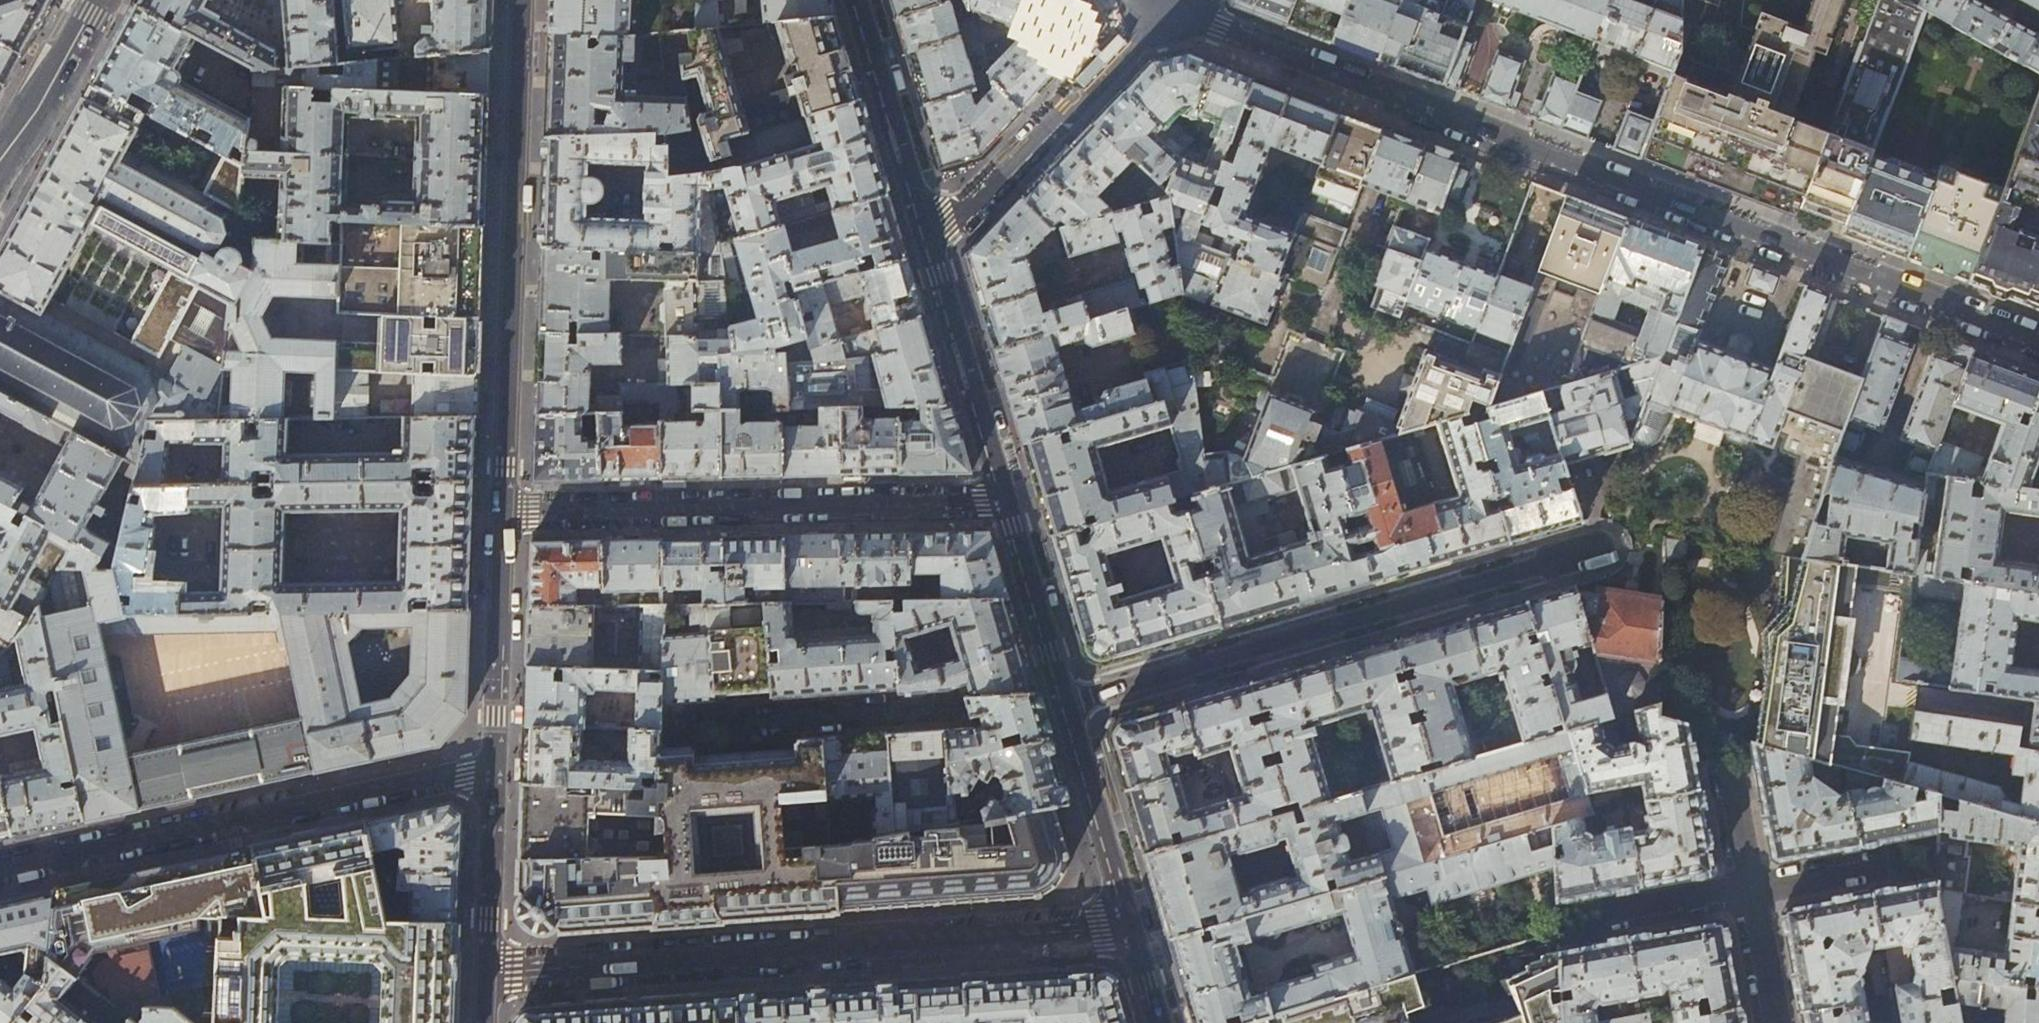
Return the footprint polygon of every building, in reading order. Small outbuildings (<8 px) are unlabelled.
[(22,54),(38,26),(52,0),(0,0),(0,42),(22,54)] [(213,0),(138,0),(135,4),(195,38),(254,70),(254,71),(277,69),(276,46),(209,9),(213,0)] [(334,0),(282,0),(287,68),(339,63),(334,0)] [(349,52),(398,46),(394,0),(345,0),(349,52)] [(491,0),(432,0),(431,24),(423,25),(422,33),(431,33),(431,36),(426,36),(416,47),(416,56),(489,50),(491,12),(491,0)] [(669,0),(552,0),(550,35),(621,37),(623,37),(627,36),(660,34),(667,33),(669,0)] [(697,30),(719,28),(725,28),(722,0),(698,0),(697,30)] [(766,23),(768,23),(836,15),(831,0),(764,0),(766,23)] [(896,9),(898,17),(963,0),(893,0),(896,9)] [(970,7),(968,0),(963,0),(898,17),(902,32),(908,52),(978,32),(974,19),(957,25),(953,8),(962,5),(964,9),(970,7)] [(970,7),(974,19),(978,32),(981,42),(1013,34),(1025,0),(968,0),(970,7)] [(1049,0),(1025,0),(1013,34),(1056,75),(1075,55),(1091,38),(1088,24),(1086,14),(1058,3),(1049,0)] [(1234,6),(1257,15),(1286,26),(1295,0),(1232,0),(1234,6)] [(1286,26),(1310,35),(1332,43),(1349,0),(1295,0),(1286,26)] [(1332,43),(1360,54),(1379,61),(1401,0),(1349,0),(1332,43)] [(1471,12),(1466,8),(1446,1),(1441,13),(1436,11),(1437,7),(1435,0),(1418,0),(1416,5),(1404,0),(1401,0),(1379,61),(1419,76),(1443,85),(1461,38),(1471,12)] [(1466,8),(1471,12),(1475,0),(1458,0),(1466,8)] [(1517,11),(1522,0),(1488,0),(1517,11)] [(1517,11),(1594,41),(1609,0),(1522,0),(1517,11)] [(1633,0),(1609,0),(1594,41),(1673,70),(1681,51),(1682,0),(1654,0),(1651,7),(1633,0)] [(1750,27),(1756,29),(1730,96),(1672,74),(1654,121),(1640,159),(1675,173),(1729,193),(1772,209),(1796,218),(1799,208),(1828,133),(1790,119),(1815,52),(1852,66),(1877,0),(1746,0),(1750,27)] [(1917,6),(1906,0),(1877,0),(1852,66),(1828,133),(1799,208),(1820,216),(1844,224),(1873,149),(1925,11),(1917,6)] [(1917,6),(1925,11),(1952,25),(1966,0),(1959,0),(1921,0),(1917,6)] [(1952,25),(1985,43),(2023,64),(2036,41),(2038,36),(1973,0),(1966,0),(1952,25)] [(2038,10),(2038,0),(2021,0),(2038,10)] [(179,67),(195,38),(135,4),(132,10),(121,30),(114,44),(92,84),(126,102),(147,114),(225,155),(244,166),(247,139),(249,119),(181,83),(182,80),(183,76),(182,75),(182,73),(181,70),(179,67)] [(859,92),(836,15),(768,23),(773,38),(781,36),(793,73),(785,75),(788,88),(771,93),(772,99),(743,109),(719,28),(697,30),(679,32),(686,80),(699,77),(709,111),(703,114),(699,120),(714,172),(736,167),(728,138),(861,100),(859,92)] [(627,95),(625,95),(627,36),(623,37),(621,37),(550,35),(549,79),(547,137),(670,133),(692,128),(686,80),(679,32),(667,33),(660,34),(665,68),(671,72),(672,97),(637,95),(637,91),(628,91),(627,95)] [(994,85),(990,73),(986,59),(981,42),(978,32),(908,52),(916,79),(924,105),(979,89),(987,87),(994,85)] [(1056,75),(1013,34),(981,42),(986,59),(993,57),(999,63),(990,73),(994,85),(1021,111),(1041,90),(1056,75)] [(1461,38),(1443,85),(1461,92),(1462,90),(1457,88),(1474,45),(1474,44),(1472,42),(1461,38)] [(2036,41),(2023,64),(2038,73),(2038,43),(2036,41)] [(5,86),(13,72),(22,54),(0,42),(0,82),(5,86)] [(488,72),(489,50),(416,56),(399,58),(399,62),(429,63),(428,93),(488,95),(488,72)] [(1180,157),(1167,191),(1170,193),(1170,196),(1174,225),(1175,235),(1193,242),(1201,223),(1255,78),(1214,62),(1189,53),(1179,55),(1152,61),(1144,70),(1123,91),(1166,131),(1183,148),(1180,157)] [(1481,99),(1483,100),(1501,53),(1500,53),(1498,55),(1481,99)] [(1501,53),(1483,100),(1515,112),(1516,110),(1515,109),(1520,94),(1514,91),(1522,68),(1523,65),(1521,62),(1520,60),(1501,53)] [(398,91),(399,62),(399,58),(339,63),(287,68),(277,69),(254,71),(252,86),(284,87),(398,91)] [(1527,117),(1560,129),(1575,91),(1578,83),(1560,75),(1557,75),(1554,76),(1552,78),(1542,103),(1536,100),(1530,115),(1529,114),(1527,117)] [(1314,100),(1255,78),(1201,223),(1211,227),(1214,234),(1226,238),(1221,252),(1285,276),(1321,290),(1337,249),(1294,233),(1294,232),(1246,214),(1272,146),(1310,160),(1305,175),(1314,179),(1316,175),(1340,110),(1314,100)] [(117,118),(139,129),(147,114),(126,102),(92,84),(83,100),(117,118)] [(1021,111),(994,85),(987,87),(993,92),(978,107),(975,106),(972,96),(980,94),(979,89),(924,105),(933,135),(942,165),(980,154),(1000,134),(1021,111)] [(281,153),(348,156),(350,117),(417,120),(415,158),(485,160),(486,126),(488,95),(428,93),(398,91),(284,87),(281,153)] [(1109,107),(1094,122),(1127,151),(1134,144),(1143,152),(1136,160),(1143,168),(1167,191),(1180,157),(1160,137),(1166,131),(1123,91),(1109,107)] [(1575,91),(1560,129),(1577,136),(1587,139),(1602,102),(1575,91)] [(2003,189),(1968,283),(1985,289),(2017,301),(2038,310),(2038,239),(2015,230),(2014,232),(2009,230),(2013,220),(2012,219),(2020,196),(2038,203),(2038,94),(2003,189)] [(126,152),(139,129),(117,118),(83,100),(62,139),(19,218),(0,253),(0,271),(51,298),(88,229),(171,271),(198,285),(229,303),(222,368),(234,368),(232,420),(289,419),(291,371),(320,372),(318,419),(335,419),(337,371),(472,376),(472,362),(473,318),(405,315),(404,343),(275,338),(265,317),(277,296),(339,298),(340,266),(294,264),(295,241),(278,241),(246,239),(245,260),(242,260),(242,257),(240,253),(239,252),(237,250),(234,249),(231,249),(227,249),(224,250),(220,245),(212,253),(201,259),(99,205),(126,152)] [(785,225),(833,211),(889,194),(877,153),(871,134),(861,100),(728,138),(736,167),(714,172),(710,172),(712,188),(726,187),(741,237),(785,225)] [(1359,117),(1340,110),(1316,175),(1359,191),(1362,183),(1384,126),(1359,117)] [(1623,153),(1640,159),(1654,121),(1628,111),(1613,149),(1623,153)] [(1133,158),(1127,151),(1094,122),(1069,148),(1046,173),(1094,218),(1129,208),(1127,201),(1107,206),(1098,197),(1133,158)] [(1392,129),(1384,126),(1362,183),(1375,187),(1404,198),(1426,142),(1404,134),(1397,131),(1392,129)] [(710,172),(670,177),(670,133),(547,137),(545,186),(543,247),(721,253),(720,243),(712,188),(710,172)] [(381,197),(379,198),(377,200),(375,205),(346,204),(348,156),(281,153),(257,152),(257,143),(256,141),(254,140),(247,139),(244,166),(243,177),(281,178),(278,241),(295,241),(331,243),(332,222),(342,222),(483,226),(484,187),(485,160),(415,158),(413,196),(384,196),(381,197)] [(1442,148),(1426,142),(1404,198),(1440,212),(1444,200),(1458,205),(1470,173),(1470,171),(1470,169),(1468,168),(1458,163),(1460,155),(1442,148)] [(1844,224),(1841,235),(1861,242),(1886,252),(1905,259),(1925,205),(1936,174),(1920,168),(1919,171),(1889,159),(1890,156),(1873,149),(1844,224)] [(212,253),(220,245),(226,234),(237,235),(240,209),(227,204),(226,203),(224,203),(223,204),(221,203),(206,195),(126,152),(99,205),(201,259),(212,253)] [(227,204),(240,209),(243,177),(244,166),(225,155),(206,195),(221,203),(223,204),(224,203),(226,203),(227,204)] [(1936,174),(1925,205),(1905,259),(1938,272),(1968,283),(2003,189),(1939,165),(1936,174)] [(1170,193),(1167,191),(1143,168),(1133,178),(1148,192),(1148,194),(1153,201),(1170,196),(1170,193)] [(1034,184),(1021,198),(1053,227),(1055,230),(1061,228),(1094,218),(1046,173),(1034,184)] [(1505,213),(1520,219),(1531,189),(1516,183),(1505,213)] [(889,194),(833,211),(841,240),(794,254),(785,225),(741,237),(736,239),(759,319),(731,328),(735,355),(778,354),(775,348),(808,338),(804,322),(801,313),(798,300),(788,303),(781,276),(789,273),(789,274),(791,274),(796,291),(908,258),(891,201),(889,194)] [(1600,293),(1628,218),(1596,207),(1567,195),(1539,271),(1600,293)] [(1174,225),(1170,196),(1153,201),(1129,208),(1094,218),(1061,228),(1070,256),(1119,241),(1117,232),(1124,230),(1129,248),(1127,249),(1133,271),(1136,270),(1141,287),(1146,286),(1151,301),(1183,292),(1179,264),(1176,265),(1177,266),(1170,268),(1168,262),(1169,261),(1166,250),(1167,250),(1166,242),(1170,241),(1169,235),(1164,236),(1162,229),(1174,225)] [(1026,256),(1053,227),(1021,198),(990,231),(967,255),(974,275),(983,308),(1037,292),(1049,288),(1046,280),(1035,284),(1026,256)] [(1302,210),(1294,232),(1294,233),(1337,249),(1345,227),(1302,210)] [(1662,356),(1703,247),(1666,233),(1628,218),(1600,293),(1597,301),(1567,383),(1609,371),(1627,366),(1662,356)] [(483,226),(342,222),(340,266),(339,298),(339,312),(405,315),(473,318),(479,318),(480,296),(482,254),(483,226)] [(1385,247),(1389,248),(1421,261),(1401,316),(1415,321),(1420,308),(1442,317),(1462,263),(1426,249),(1430,238),(1394,225),(1385,247)] [(1221,252),(1193,242),(1175,235),(1179,264),(1183,292),(1267,323),(1285,276),(1221,252)] [(720,243),(721,253),(722,260),(734,257),(730,241),(720,243)] [(722,260),(721,253),(543,247),(541,290),(540,333),(572,334),(580,334),(609,335),(611,279),(666,281),(666,289),(665,289),(666,337),(668,337),(699,335),(699,320),(730,317),(722,260)] [(1713,250),(1703,247),(1662,356),(1629,447),(1632,448),(1638,449),(1645,449),(1652,447),(1658,443),(1660,440),(1664,435),(1672,411),(1772,447),(1778,432),(1786,435),(1781,450),(1799,457),(1769,553),(1774,554),(1803,558),(1815,522),(1817,512),(1820,504),(1824,491),(1834,457),(1836,450),(1842,432),(1862,378),(1827,365),(1806,357),(1830,294),(1814,289),(1804,285),(1773,369),(1697,341),(1729,256),(1713,250)] [(1373,306),(1401,316),(1421,261),(1389,248),(1374,285),(1379,287),(1373,306)] [(1056,261),(1063,284),(1077,280),(1070,257),(1056,261)] [(908,258),(796,291),(798,300),(801,313),(807,312),(813,317),(813,319),(804,322),(808,338),(810,348),(841,339),(831,305),(866,295),(875,329),(925,315),(923,310),(908,258)] [(1498,276),(1462,263),(1442,317),(1478,330),(1498,276)] [(1744,284),(1773,294),(1781,276),(1752,265),(1744,284)] [(51,298),(0,271),(0,291),(42,313),(43,312),(51,298)] [(198,285),(171,271),(134,343),(161,358),(170,339),(198,285)] [(1518,283),(1498,276),(1478,330),(1473,343),(1509,356),(1533,289),(1526,286),(1518,283)] [(1537,278),(1533,289),(1509,356),(1490,406),(1541,391),(1567,383),(1597,301),(1577,294),(1573,302),(1554,295),(1557,286),(1537,278)] [(1042,307),(1037,292),(983,308),(985,315),(995,348),(1128,308),(1146,303),(1145,299),(1140,299),(1135,280),(1067,300),(1069,306),(1058,309),(1056,303),(1042,307)] [(134,434),(104,448),(137,466),(147,421),(217,420),(222,368),(229,303),(198,285),(170,339),(184,347),(166,380),(148,370),(152,401),(134,434)] [(148,370),(43,312),(42,313),(0,291),(0,391),(73,431),(104,448),(134,434),(152,401),(148,370)] [(1135,334),(1128,308),(995,348),(1009,394),(1023,442),(1195,392),(1191,360),(1145,373),(1146,379),(1105,392),(1102,398),(1103,403),(1080,410),(1077,401),(1073,402),(1057,346),(1085,338),(1087,343),(1093,346),(1106,343),(1108,350),(1122,346),(1120,339),(1135,334)] [(925,315),(875,329),(841,339),(810,348),(813,361),(786,364),(788,409),(841,408),(861,407),(881,407),(898,406),(951,405),(941,371),(925,315)] [(1886,316),(1862,378),(1842,432),(1836,450),(1856,456),(1864,433),(1862,432),(1865,425),(1880,431),(1912,345),(1907,343),(1900,340),(1907,324),(1886,316)] [(731,328),(730,317),(699,320),(699,335),(668,337),(669,384),(676,384),(693,383),(720,383),(720,355),(735,355),(731,328)] [(1189,346),(1224,359),(1228,349),(1222,346),(1223,342),(1208,336),(1207,338),(1188,331),(1189,346)] [(571,348),(572,334),(540,333),(538,373),(537,414),(601,413),(622,412),(622,403),(622,396),(598,396),(598,405),(591,405),(592,363),(622,364),(622,335),(609,335),(580,334),(580,348),(571,348)] [(1952,404),(1974,349),(1955,342),(1952,341),(1945,357),(1933,353),(1901,438),(1916,444),(1913,452),(1911,451),(1905,470),(1926,478),(1926,475),(1926,473),(1939,441),(1952,404)] [(1490,406),(1509,356),(1473,343),(1464,365),(1458,363),(1459,362),(1427,350),(1399,427),(1408,430),(1412,429),(1423,426),(1437,422),(1460,415),(1472,412),(1490,406)] [(1253,370),(1270,377),(1279,355),(1262,349),(1253,370)] [(1974,349),(1952,404),(2001,422),(1984,466),(1979,464),(1981,457),(1939,441),(1926,473),(2005,484),(2038,395),(2038,373),(2009,362),(1974,349)] [(778,354),(735,355),(720,355),(720,383),(722,477),(748,477),(782,476),(781,423),(759,423),(759,404),(745,404),(744,418),(740,418),(740,393),(746,389),(767,389),(774,390),(774,407),(777,410),(781,411),(781,409),(788,409),(786,364),(785,354),(778,354)] [(1629,447),(1662,356),(1627,366),(1635,394),(1617,399),(1609,371),(1567,383),(1541,391),(1550,418),(1561,453),(1565,464),(1604,452),(1607,453),(1629,447)] [(477,376),(472,376),(337,371),(335,419),(403,417),(476,417),(476,399),(477,376)] [(722,477),(720,383),(693,383),(694,412),(706,412),(706,422),(674,423),(674,413),(677,413),(676,384),(669,384),(661,384),(661,402),(661,423),(662,479),(688,478),(722,477)] [(622,385),(622,396),(622,403),(661,402),(661,384),(622,385)] [(73,431),(0,391),(0,410),(24,423),(25,427),(64,447),(73,431)] [(1541,391),(1490,406),(1472,412),(1475,423),(1510,543),(1547,532),(1583,521),(1565,464),(1561,453),(1547,457),(1546,456),(1541,453),(1527,457),(1525,461),(1525,463),(1519,465),(1509,431),(1550,418),(1541,391)] [(1051,535),(1183,496),(1208,489),(1203,455),(1195,392),(1023,442),(1036,487),(1051,535)] [(1399,427),(1394,425),(1366,414),(1335,402),(1327,422),(1315,417),(1316,411),(1270,393),(1244,459),(1229,452),(1228,451),(1203,455),(1208,489),(1258,474),(1324,455),(1348,448),(1381,438),(1408,430),(1399,427)] [(2005,484),(2028,488),(2038,458),(2038,395),(2005,484)] [(1370,400),(1366,414),(1394,425),(1399,411),(1370,400)] [(951,405),(898,406),(899,474),(928,473),(971,472),(959,430),(951,405)] [(898,406),(881,407),(882,420),(865,420),(861,416),(861,407),(841,408),(842,475),(870,474),(899,474),(898,406)] [(841,408),(788,409),(781,409),(781,411),(781,423),(782,476),(811,476),(842,475),(841,408)] [(623,413),(622,412),(601,413),(601,419),(601,441),(602,480),(630,479),(662,479),(661,423),(632,424),(632,428),(626,429),(623,424),(623,413)] [(601,419),(601,413),(537,414),(536,445),(534,482),(568,481),(602,480),(601,441),(592,441),(588,439),(583,438),(584,419),(601,419)] [(1463,427),(1460,415),(1437,422),(1456,487),(1443,491),(1446,500),(1434,503),(1451,560),(1482,551),(1510,543),(1475,423),(1463,427)] [(475,448),(476,417),(403,417),(402,450),(394,450),(394,455),(287,455),(289,419),(232,420),(217,420),(147,421),(137,466),(133,480),(132,486),(164,486),(168,444),(225,444),(223,485),(255,484),(271,484),(473,482),(475,448)] [(1425,435),(1423,426),(1412,429),(1415,438),(1425,435)] [(104,448),(73,431),(64,447),(32,506),(24,501),(16,502),(13,508),(114,563),(119,543),(110,542),(91,532),(86,526),(94,512),(102,517),(107,508),(99,504),(116,471),(133,480),(137,466),(104,448)] [(1401,504),(1381,438),(1348,448),(1352,462),(1341,465),(1355,514),(1366,511),(1370,525),(1359,529),(1375,583),(1416,571),(1451,560),(1434,503),(1428,484),(1425,485),(1423,487),(1424,493),(1418,495),(1416,496),(1420,507),(1406,511),(1404,503),(1401,504)] [(1328,469),(1324,455),(1258,474),(1266,499),(1298,490),(1310,531),(1307,532),(1309,540),(1294,544),(1290,532),(1277,536),(1298,605),(1340,593),(1375,583),(1359,529),(1349,532),(1345,517),(1355,514),(1341,465),(1328,469)] [(1924,485),(1834,457),(1824,491),(1829,493),(1826,524),(1815,522),(1803,558),(1841,563),(1846,535),(1889,541),(1885,569),(1911,573),(1912,573),(1917,540),(1909,538),(1912,521),(1919,522),(1924,485)] [(13,508),(16,502),(24,488),(23,488),(24,486),(22,484),(22,483),(0,471),(0,501),(13,508)] [(1926,473),(1926,475),(1926,478),(1924,485),(1919,522),(1917,540),(1912,573),(2038,592),(2038,564),(1997,559),(2004,511),(2038,516),(2038,489),(2028,488),(2005,484),(1926,473)] [(1258,474),(1208,489),(1183,496),(1222,627),(1256,617),(1298,605),(1277,536),(1260,541),(1254,519),(1270,514),(1266,499),(1258,474)] [(271,484),(271,495),(255,495),(255,484),(223,485),(164,486),(132,486),(119,543),(114,563),(112,570),(124,616),(250,614),(250,603),(267,603),(267,613),(282,613),(469,609),(469,585),(472,514),(473,482),(271,484)] [(1155,647),(1222,627),(1183,496),(1051,535),(1065,583),(1086,655),(1100,663),(1142,651),(1155,647)] [(30,621),(38,607),(47,589),(28,579),(49,539),(67,549),(58,567),(59,567),(112,570),(114,563),(13,508),(0,501),(0,604),(30,621)] [(910,533),(910,584),(910,591),(910,600),(920,600),(918,572),(941,572),(942,600),(1009,598),(1006,588),(989,532),(953,535),(910,533)] [(877,534),(843,535),(844,601),(853,601),(853,585),(910,584),(910,533),(877,534)] [(812,536),(784,536),(785,585),(818,585),(818,602),(844,601),(843,535),(812,536)] [(755,537),(723,537),(725,603),(745,603),(744,584),(755,584),(756,603),(765,603),(785,602),(785,585),(784,536),(755,537)] [(694,538),(663,539),(664,605),(665,605),(681,604),(685,604),(685,598),(674,598),(674,595),(671,587),(703,587),(704,604),(708,604),(725,603),(723,537),(694,538)] [(1664,560),(1676,560),(1685,552),(1686,541),(1665,538),(1664,560)] [(631,539),(603,540),(603,586),(604,598),(604,606),(618,606),(618,590),(640,590),(641,605),(664,605),(663,539),(631,539)] [(576,587),(603,586),(603,540),(570,541),(532,542),(531,573),(530,607),(599,606),(604,606),(604,598),(584,597),(583,597),(576,597),(576,587)] [(1841,563),(1803,558),(1774,554),(1771,574),(1781,575),(1773,630),(1792,633),(1772,648),(1770,655),(1787,677),(1785,693),(1766,690),(1759,744),(1808,758),(1884,779),(1902,784),(1908,762),(1909,754),(1855,748),(1847,739),(1834,737),(1842,676),(1847,676),(1853,673),(1858,668),(1860,663),(1859,656),(1857,651),(1854,647),(1850,646),(1846,645),(1854,585),(1867,587),(1865,599),(1907,604),(1908,594),(1911,573),(1885,569),(1841,563)] [(413,750),(439,745),(465,714),(467,674),(469,609),(282,613),(303,717),(145,752),(144,745),(131,738),(125,739),(98,622),(122,617),(124,616),(112,570),(59,567),(47,589),(38,607),(56,688),(63,721),(84,820),(413,750)] [(1962,601),(1953,666),(1901,658),(1898,680),(2035,699),(2038,700),(2038,671),(2009,667),(2015,616),(2038,620),(2038,592),(1912,573),(1911,573),(1908,594),(1962,601)] [(1552,593),(1527,601),(1536,631),(1539,642),(1548,671),(1552,683),(1563,722),(1565,729),(1566,731),(1568,730),(1600,721),(1613,717),(1605,690),(1580,697),(1576,682),(1572,683),(1569,672),(1572,671),(1572,668),(1575,665),(1576,662),(1575,658),(1573,650),(1592,644),(1575,587),(1552,593)] [(1575,587),(1592,644),(1605,690),(1613,717),(1634,711),(1660,704),(1663,600),(1575,587)] [(897,600),(910,600),(910,591),(905,591),(898,594),(897,600)] [(948,689),(966,684),(970,696),(1036,691),(1018,631),(1009,598),(942,600),(920,600),(910,600),(897,600),(891,600),(899,688),(899,692),(948,689)] [(891,600),(869,601),(863,601),(856,601),(857,609),(858,612),(861,613),(872,613),(873,626),(793,632),(791,602),(785,602),(765,603),(771,696),(899,688),(891,600)] [(1501,608),(1467,618),(1484,675),(1498,671),(1500,680),(1505,678),(1523,742),(1505,747),(1505,748),(1566,731),(1565,729),(1553,733),(1551,725),(1563,722),(1552,683),(1544,685),(1540,673),(1548,671),(1539,642),(1530,644),(1527,634),(1536,631),(1527,601),(1501,608)] [(765,603),(756,603),(745,603),(725,603),(708,604),(715,700),(771,696),(765,603)] [(2,653),(15,638),(30,621),(0,604),(0,655),(2,653)] [(708,604),(704,604),(685,604),(681,604),(682,615),(691,615),(691,623),(701,623),(702,633),(664,635),(663,671),(663,680),(662,703),(690,702),(715,700),(708,604)] [(665,605),(664,605),(641,605),(635,605),(635,624),(600,623),(599,606),(530,607),(529,626),(527,666),(649,670),(663,671),(664,635),(665,605)] [(38,607),(30,621),(15,638),(25,683),(9,687),(2,653),(0,655),(0,737),(35,729),(41,757),(17,762),(17,764),(7,766),(5,758),(0,759),(0,777),(13,836),(49,828),(84,820),(63,721),(52,723),(46,693),(48,689),(56,688),(38,607)] [(1432,628),(1396,639),(1404,669),(1413,667),(1416,677),(1408,680),(1416,710),(1424,707),(1428,719),(1420,722),(1431,761),(1443,757),(1445,766),(1475,757),(1454,685),(1484,675),(1467,618),(1432,628)] [(1902,648),(1912,650),(1914,639),(1903,638),(1902,648)] [(1358,650),(1324,660),(1341,718),(1367,711),(1369,719),(1373,718),(1391,781),(1422,772),(1420,764),(1431,761),(1420,722),(1411,725),(1408,712),(1416,710),(1408,680),(1398,683),(1395,672),(1404,669),(1396,639),(1358,650)] [(1142,651),(1100,663),(1102,668),(1143,656),(1142,651)] [(1291,669),(1252,681),(1272,752),(1280,749),(1284,761),(1276,764),(1287,802),(1299,799),(1301,808),(1331,799),(1313,735),(1317,734),(1315,725),(1341,718),(1324,660),(1291,669)] [(649,670),(527,666),(526,692),(525,725),(583,727),(585,727),(585,692),(593,692),(595,691),(595,689),(637,690),(635,728),(661,729),(662,703),(663,680),(649,679),(649,670)] [(1217,691),(1183,701),(1198,749),(1200,756),(1230,748),(1244,794),(1230,799),(1238,826),(1273,816),(1271,807),(1287,802),(1276,764),(1264,767),(1262,759),(1267,757),(1266,753),(1272,752),(1252,681),(1217,691)] [(1036,691),(970,696),(965,697),(970,713),(971,719),(979,716),(982,728),(976,730),(975,728),(974,728),(945,730),(947,759),(984,753),(1049,736),(1042,710),(1040,704),(1036,691)] [(2035,699),(2030,730),(2019,728),(2017,747),(2038,750),(2038,700),(2035,699)] [(1177,755),(1198,749),(1183,701),(1117,720),(1109,733),(1115,754),(1126,789),(1174,775),(1173,772),(1181,770),(1179,762),(1175,759),(1170,760),(1167,751),(1171,750),(1173,753),(1175,754),(1177,755)] [(1660,704),(1634,711),(1637,729),(1638,732),(1640,735),(1644,738),(1640,744),(1636,743),(1631,743),(1611,746),(1604,742),(1600,721),(1568,730),(1587,792),(1641,782),(1645,801),(1672,796),(1677,792),(1699,788),(1691,747),(1687,724),(1659,716),(1660,704)] [(2017,747),(2019,728),(2019,726),(1914,712),(1911,739),(2007,753),(2014,750),(2011,773),(2024,775),(2019,805),(2002,800),(2003,796),(1998,787),(1908,762),(1902,784),(1938,794),(2038,822),(2038,750),(2017,747)] [(600,727),(616,728),(616,719),(600,718),(600,727)] [(583,727),(525,725),(525,735),(525,742),(523,782),(643,786),(644,776),(660,777),(661,750),(661,738),(661,729),(635,728),(629,728),(628,738),(628,761),(608,761),(608,753),(606,752),(602,752),(601,746),(582,745),(582,738),(583,727)] [(917,732),(888,734),(894,834),(955,823),(953,793),(952,792),(949,792),(947,759),(945,730),(917,732)] [(1587,792),(1568,730),(1566,731),(1505,748),(1475,757),(1445,766),(1434,769),(1422,772),(1391,781),(1361,790),(1387,875),(1553,826),(1583,817),(1594,814),(1587,792)] [(888,734),(822,739),(826,799),(878,795),(879,807),(872,813),(874,837),(894,834),(888,734)] [(984,753),(947,759),(949,792),(952,792),(953,793),(972,791),(979,777),(988,782),(993,774),(1002,779),(1005,792),(1000,802),(991,797),(983,812),(985,818),(1054,806),(1069,803),(1067,796),(1049,736),(984,753)] [(690,748),(661,750),(660,777),(659,787),(643,786),(523,782),(521,831),(519,890),(522,890),(525,893),(520,899),(518,908),(521,916),(525,923),(528,926),(533,930),(538,932),(543,932),(546,932),(552,930),(557,927),(559,925),(562,928),(562,931),(654,924),(711,920),(722,919),(957,903),(1042,897),(1042,895),(1048,892),(1052,889),(1055,887),(1061,880),(1064,874),(1066,867),(1067,858),(1069,857),(1062,832),(1054,806),(985,818),(955,823),(894,834),(874,837),(842,843),(841,851),(833,852),(832,855),(830,855),(826,799),(822,739),(797,741),(797,744),(796,745),(796,751),(694,758),(693,752),(690,752),(690,748)] [(1811,776),(1808,758),(1759,744),(1751,742),(1764,808),(1773,858),(1776,860),(1860,845),(1854,820),(1850,820),(1844,792),(1836,794),(1811,776)] [(1179,774),(1174,775),(1126,789),(1135,820),(1145,853),(1238,826),(1230,799),(1190,810),(1179,774)] [(13,836),(0,777),(0,838),(13,836)] [(1938,794),(1902,784),(1884,779),(1881,788),(1880,789),(1877,787),(1872,786),(1867,788),(1864,791),(1862,789),(1844,792),(1850,820),(1854,820),(1860,845),(1894,838),(1938,830),(1938,794)] [(1706,827),(1699,788),(1677,792),(1672,796),(1645,801),(1649,826),(1645,831),(1631,834),(1637,863),(1635,863),(1641,886),(1711,872),(1714,869),(1706,827)] [(1387,875),(1361,790),(1331,799),(1301,808),(1289,811),(1273,816),(1238,826),(1145,853),(1157,893),(1170,937),(1387,875)] [(1938,830),(1937,880),(1937,891),(1962,894),(1967,853),(1965,852),(1967,839),(2009,845),(2009,851),(2017,852),(2012,901),(2038,905),(2038,822),(1938,794),(1938,830)] [(400,871),(412,871),(460,872),(462,840),(463,814),(451,804),(413,812),(366,821),(375,870),(400,871)] [(1583,817),(1553,826),(1555,867),(1557,901),(1596,894),(1641,886),(1635,863),(1637,863),(1631,834),(1630,827),(1604,832),(1604,835),(1594,836),(1593,833),(1591,831),(1588,830),(1585,830),(1583,817)] [(456,1003),(459,922),(386,920),(375,870),(366,821),(287,838),(255,845),(268,917),(221,917),(216,1015),(215,1022),(275,1022),(279,969),(277,969),(277,966),(288,958),(302,959),(302,961),(372,962),(383,969),(381,1022),(455,1022),(456,1003)] [(1182,979),(1195,1022),(1242,1022),(1415,971),(1405,938),(1393,897),(1429,886),(1434,902),(1555,867),(1553,826),(1387,875),(1170,937),(1182,979)] [(54,888),(49,955),(76,976),(128,1017),(134,1022),(145,1005),(174,1008),(196,1022),(215,1022),(216,1015),(182,1010),(174,1004),(171,995),(161,997),(148,942),(200,932),(200,916),(221,917),(268,917),(255,845),(219,853),(173,863),(145,869),(104,877),(54,888)] [(460,897),(460,872),(412,871),(411,898),(399,897),(400,871),(375,870),(386,920),(459,922),(460,897)] [(1937,891),(1937,880),(1902,886),(1872,892),(1882,948),(1899,945),(1902,940),(1905,943),(1909,944),(1914,975),(1912,982),(1914,982),(1917,984),(1920,999),(1939,995),(1938,986),(1953,983),(1952,978),(1937,891)] [(27,894),(2,899),(10,952),(23,949),(24,952),(26,953),(29,954),(27,974),(47,983),(49,955),(54,888),(27,894)] [(1962,894),(1937,891),(1952,978),(2038,986),(2038,905),(2012,901),(2005,955),(1955,948),(1956,940),(1958,940),(1965,895),(1962,894)] [(1882,948),(1872,892),(1785,908),(1783,912),(1792,959),(1801,1010),(1842,1004),(1843,1008),(1864,1004),(1859,973),(1868,950),(1882,948)] [(12,967),(10,952),(2,899),(0,900),(0,962),(12,967)] [(1720,920),(1629,937),(1641,998),(1663,994),(1668,987),(1670,989),(1673,990),(1670,995),(1672,1006),(1696,1001),(1698,997),(1706,995),(1708,1007),(1710,1008),(1711,1012),(1739,1006),(1731,962),(1724,923),(1720,920)] [(1559,950),(1560,959),(1563,1022),(1599,1022),(1597,1009),(1601,1003),(1605,1004),(1641,998),(1629,937),(1598,943),(1559,950)] [(49,955),(47,983),(14,1022),(93,1022),(60,997),(76,976),(49,955)] [(1560,959),(1546,961),(1512,981),(1525,1019),(1516,1022),(1563,1022),(1560,959)] [(897,982),(899,1012),(909,1012),(910,1022),(1134,1022),(1126,996),(1124,986),(1122,981),(1103,967),(1012,974),(897,982)] [(1415,971),(1242,1022),(1413,1022),(1410,1017),(1426,1011),(1425,1000),(1415,971)] [(47,983),(27,974),(14,990),(7,984),(10,980),(6,977),(3,981),(0,978),(0,1022),(14,1022),(47,983)] [(1953,983),(1955,992),(1956,1002),(2005,1008),(2004,1022),(2038,1022),(2038,986),(1952,978),(1953,983)] [(737,993),(739,1022),(885,1022),(890,1022),(910,1022),(909,1012),(899,1012),(897,982),(821,987),(737,993)] [(1912,982),(1895,986),(1902,1022),(1960,1022),(1956,1002),(1941,1004),(1939,995),(1920,999),(1917,984),(1914,982),(1912,982)] [(737,993),(615,1002),(531,1008),(522,1018),(517,1022),(739,1022),(737,993)] [(1696,1001),(1672,1006),(1675,1022),(1743,1022),(1739,1006),(1711,1012),(1710,1008),(1708,1007),(1696,1001)] [(1801,1010),(1804,1022),(1868,1022),(1864,1004),(1843,1008),(1842,1004),(1801,1010)] [(139,1022),(196,1022),(174,1008),(145,1005),(145,1014),(139,1022)]
